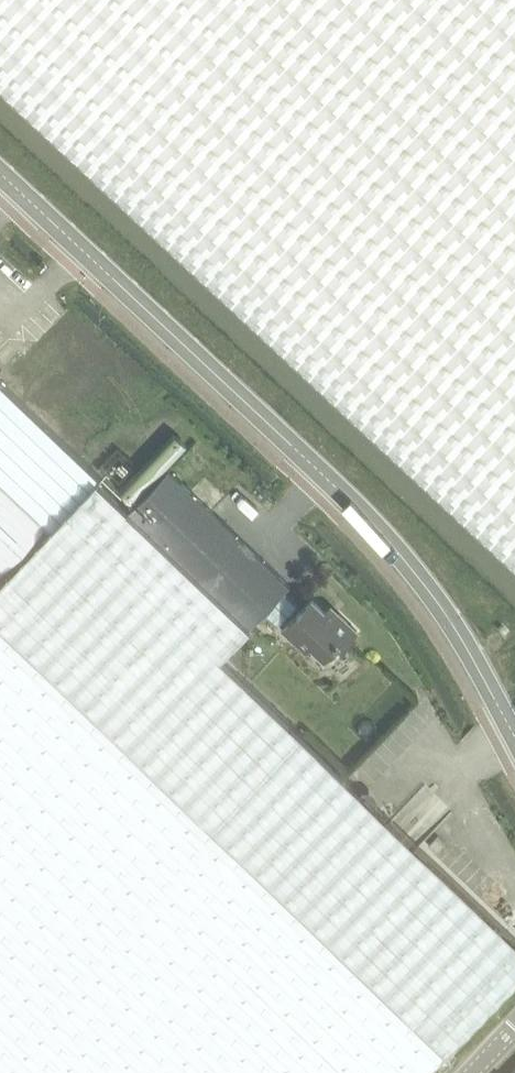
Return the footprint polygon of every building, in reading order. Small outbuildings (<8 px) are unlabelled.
[(1,85),(514,564),(514,0),(0,0),(0,86),(1,85)] [(46,523),(50,527),(96,478),(99,475),(0,379),(0,571),(46,523)] [(264,611),(278,624),(298,603),(284,589),(290,584),(168,468),(129,510),(250,626),(264,611)] [(398,821),(396,823),(372,801),(221,656),(250,626),(129,510),(96,478),(50,527),(0,579),(0,1072),(419,1072),(514,973),(514,933),(398,821)] [(311,597),(281,629),(305,652),(311,646),(322,656),(336,641),(342,646),(351,636),(350,635),(356,629),(338,612),(332,618),(311,597)]
